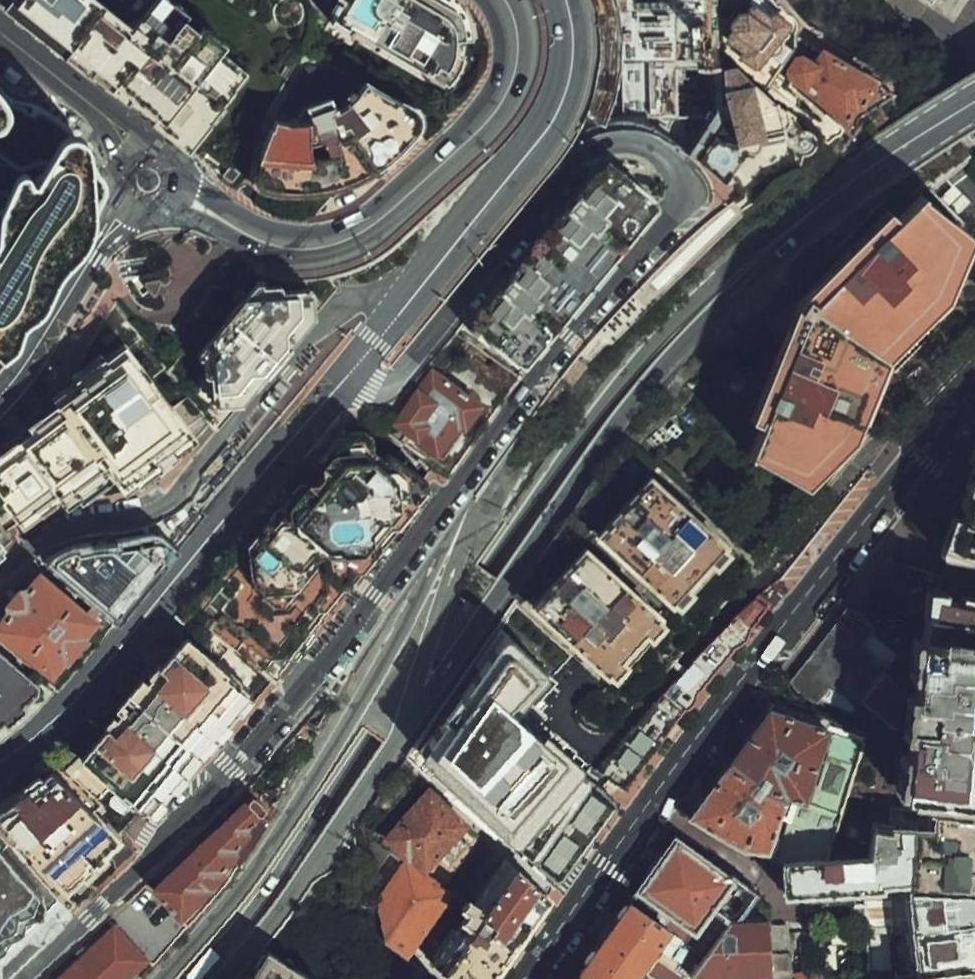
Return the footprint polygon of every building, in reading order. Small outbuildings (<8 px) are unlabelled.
[(109,0),(18,0),(183,128),(238,58),(216,41),(222,32),(180,0),(143,0),(130,16),(109,0)] [(445,0),(342,0),(328,24),(433,82),(450,85),(460,72),(469,56),(468,31),(465,13),(445,0)] [(671,8),(713,9),(713,0),(671,0),(671,8)] [(728,20),(741,7),(747,0),(723,0),(728,20)] [(770,0),(747,0),(741,7),(728,20),(726,45),(734,52),(736,65),(771,87),(793,52),(791,19),(770,0)] [(703,24),(656,27),(656,108),(690,136),(711,112),(703,24)] [(892,85),(807,30),(802,42),(819,54),(815,64),(801,56),(786,78),(847,125),(892,85)] [(736,65),(725,68),(725,95),(741,144),(787,132),(780,102),(771,87),(736,65)] [(395,93),(363,75),(333,105),(330,90),(307,101),(310,115),(270,112),(247,166),(249,181),(276,192),(337,189),(374,170),(418,136),(424,128),(423,111),(412,103),(395,93)] [(10,113),(11,103),(6,88),(0,84),(0,130),(10,113)] [(2,355),(17,345),(22,336),(26,319),(39,312),(49,301),(53,286),(64,267),(79,250),(94,232),(97,217),(97,204),(100,198),(108,182),(105,174),(98,165),(93,158),(92,149),(89,139),(77,132),(60,135),(41,157),(31,163),(13,161),(0,153),(0,353),(2,355)] [(660,201),(604,161),(484,308),(467,328),(521,373),(660,201)] [(894,194),(805,292),(751,411),(765,419),(747,455),(808,482),(863,427),(894,348),(956,287),(974,219),(928,186),(907,206),(894,194)] [(313,317),(312,284),(290,285),(259,275),(228,317),(196,360),(211,402),(239,407),(313,317)] [(0,455),(0,499),(21,532),(52,507),(108,482),(123,497),(167,461),(208,427),(125,327),(56,384),(66,398),(35,414),(38,429),(13,440),(0,455)] [(432,364),(390,423),(442,460),(485,401),(432,364)] [(397,471),(355,443),(238,580),(226,622),(256,646),(284,655),(398,503),(397,471)] [(737,549),(654,470),(592,534),(668,606),(684,604),(695,593),(689,586),(714,562),(718,569),(737,549)] [(955,550),(974,558),(974,493),(955,550)] [(151,532),(62,564),(110,600),(158,538),(154,535),(151,532)] [(8,553),(0,543),(0,561),(8,553)] [(666,614),(586,544),(530,607),(609,677),(666,614)] [(54,670),(100,610),(40,565),(16,598),(0,618),(0,629),(54,670)] [(794,616),(764,590),(608,770),(638,797),(794,616)] [(935,591),(929,626),(974,633),(974,598),(935,591)] [(856,618),(785,706),(853,729),(910,654),(856,618)] [(929,626),(904,789),(974,800),(974,633),(929,626)] [(149,813),(266,694),(188,630),(84,754),(128,794),(149,813)] [(541,635),(444,742),(534,823),(599,752),(542,700),(574,665),(541,635)] [(39,680),(0,648),(0,715),(39,680)] [(323,694),(249,793),(144,893),(181,931),(237,873),(335,709),(323,694)] [(785,706),(775,702),(691,821),(744,853),(771,855),(786,865),(826,861),(868,734),(853,729),(785,706)] [(0,804),(0,808),(47,867),(102,817),(115,805),(128,794),(84,754),(0,804)] [(638,805),(609,779),(538,857),(567,883),(638,805)] [(439,793),(424,784),(377,837),(406,866),(380,901),(385,940),(408,958),(458,893),(429,872),(476,821),(439,793)] [(47,867),(73,900),(123,842),(102,817),(47,867)] [(0,830),(0,946),(61,903),(0,830)] [(676,838),(638,890),(696,933),(736,880),(676,838)] [(509,856),(435,961),(460,978),(499,978),(561,892),(509,856)] [(743,898),(690,975),(696,978),(775,978),(772,917),(743,898)] [(576,978),(577,978),(642,978),(663,948),(671,955),(679,935),(630,900),(576,978)] [(113,922),(66,966),(52,978),(146,978),(157,967),(113,922)] [(256,943),(238,978),(326,978),(256,943)] [(424,975),(403,960),(390,978),(421,978),(424,975)] [(899,973),(899,978),(974,978),(974,965),(899,973)]
